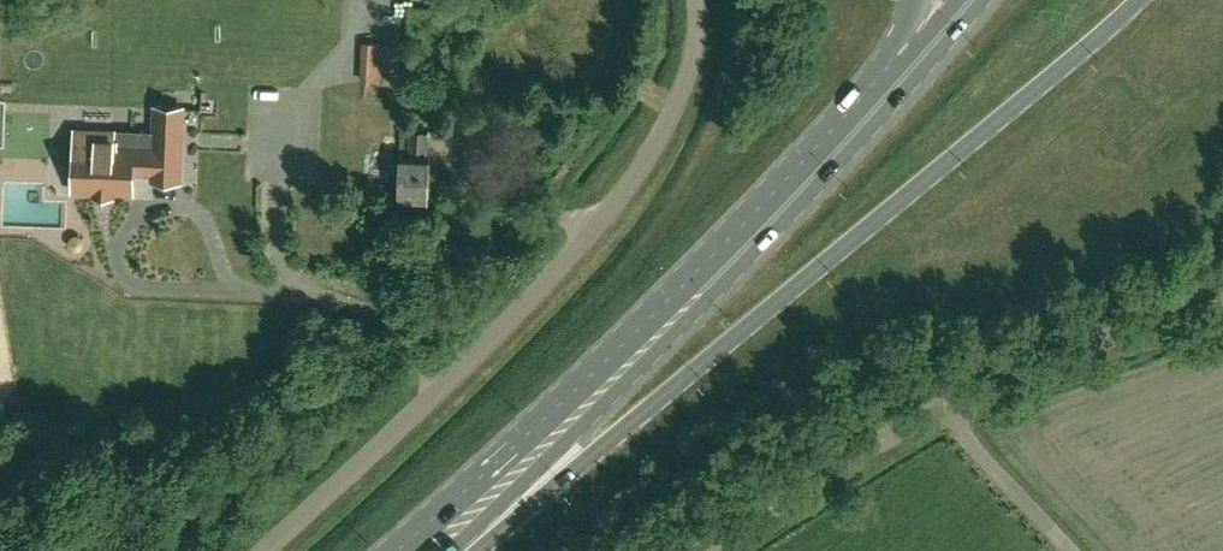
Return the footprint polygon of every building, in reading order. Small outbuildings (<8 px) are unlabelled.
[(384,44),(362,42),(360,82),(382,83),(384,44)] [(180,108),(156,107),(155,154),(133,153),(133,147),(113,147),(114,132),(75,130),(73,189),(132,190),(132,167),(154,168),(154,179),(178,180),(180,108)] [(428,130),(410,130),(409,149),(427,149),(428,130)] [(428,157),(400,156),(398,201),(427,202),(428,157)]
